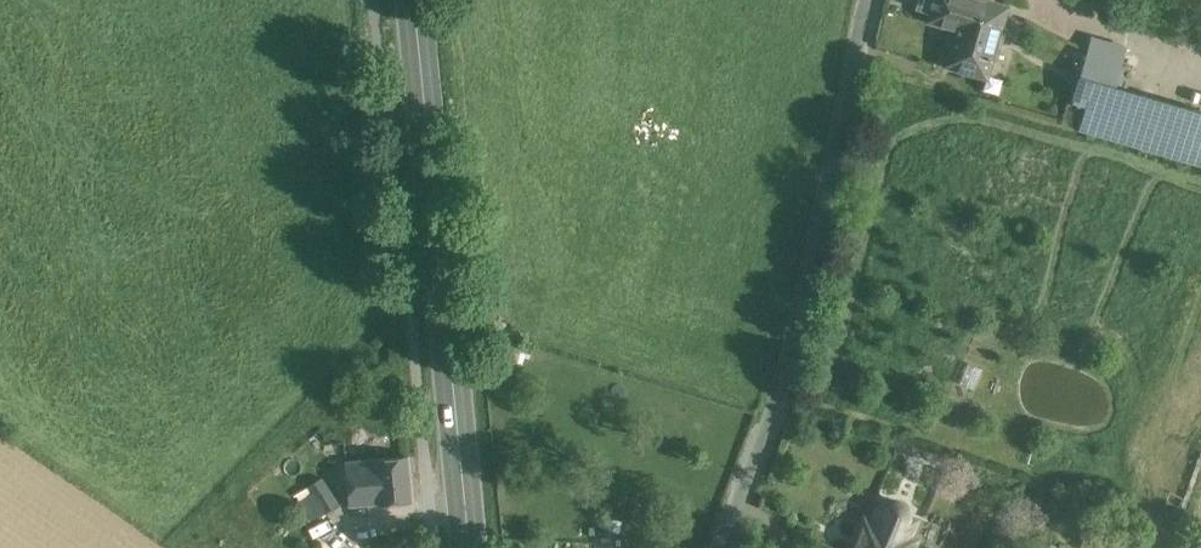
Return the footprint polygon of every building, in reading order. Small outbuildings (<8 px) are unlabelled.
[(986,0),(933,0),(928,19),(955,27),(945,64),(986,76),(1006,6),(986,0)] [(1123,50),(1090,41),(1080,76),(1092,80),(1081,129),(1103,135),(1115,85),(1123,50)] [(1115,85),(1103,135),(1200,164),(1200,161),(1200,110),(1115,85)] [(410,455),(347,461),(351,507),(415,501),(410,455)] [(880,506),(873,521),(866,518),(853,547),(911,547),(915,539),(908,536),(914,521),(908,518),(909,513),(908,509),(905,505),(902,503),(897,502),(893,503),(889,505),(886,509),(880,506)] [(318,503),(307,510),(313,520),(324,513),(318,503)]
